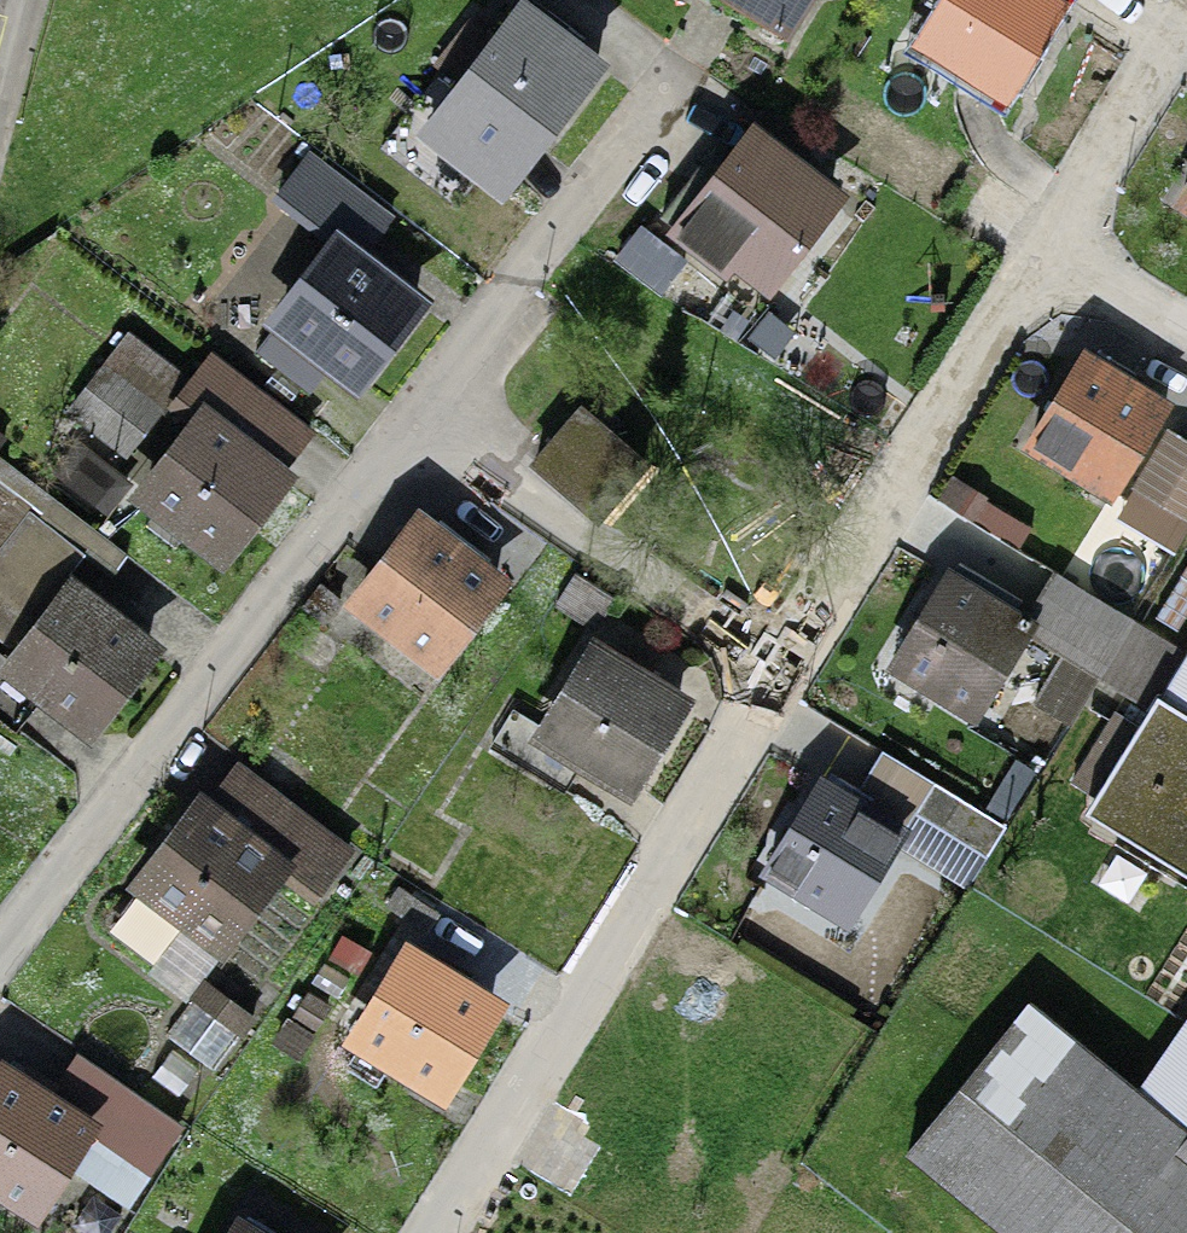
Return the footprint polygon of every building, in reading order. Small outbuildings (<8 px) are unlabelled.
[(747,1),(790,27),(807,0),(748,0),(747,1)] [(1046,0),(950,0),(926,38),(1007,89),(1058,8),(1046,0)] [(597,65),(520,8),(495,41),(470,23),(439,64),(464,83),(430,129),(506,186),(597,65)] [(831,195),(754,136),(682,230),(723,262),(732,250),(768,277),(831,195)] [(340,242),(259,350),(311,388),(332,359),(357,378),(416,299),(340,242)] [(174,390),(185,376),(133,335),(74,409),(126,450),(174,390)] [(185,376),(174,390),(207,416),(145,493),(221,552),(282,475),(276,470),(309,430),(214,355),(192,382),(185,376)] [(1165,405),(1083,357),(1033,441),(1115,489),(1165,405)] [(644,462),(581,408),(536,460),(600,514),(644,462)] [(1169,430),(1134,486),(1186,518),(1186,441),(1169,430)] [(495,581),(421,524),(362,599),(436,656),(495,581)] [(39,530),(0,581),(0,590),(27,610),(70,553),(39,530)] [(1026,623),(948,575),(896,660),(978,710),(1028,629),(1100,673),(1134,619),(1058,572),(1026,623)] [(72,588),(14,663),(0,653),(0,712),(16,724),(42,689),(89,724),(148,646),(72,588)] [(1134,619),(1100,673),(1156,707),(1142,731),(1115,715),(1074,782),(1186,851),(1186,651),(1134,619)] [(680,701),(598,652),(550,732),(515,711),(493,748),(554,785),(575,751),(630,784),(680,701)] [(1006,825),(935,781),(916,812),(987,856),(1006,825)] [(901,831),(822,783),(771,866),(850,914),(901,831)] [(218,940),(279,861),(206,806),(123,915),(164,947),(187,917),(218,940)] [(310,820),(279,861),(319,892),(350,850),(310,820)] [(491,1003),(411,954),(360,1036),(440,1085),(491,1003)] [(253,1017),(202,980),(166,1031),(216,1067),(253,1017)] [(907,1154),(1005,1232),(1186,1232),(1186,1128),(1031,1002),(907,1154)] [(19,1081),(6,1072),(0,1082),(0,1182),(34,1204),(86,1124),(150,1166),(178,1123),(74,1057),(56,1085),(28,1067),(19,1081)]
